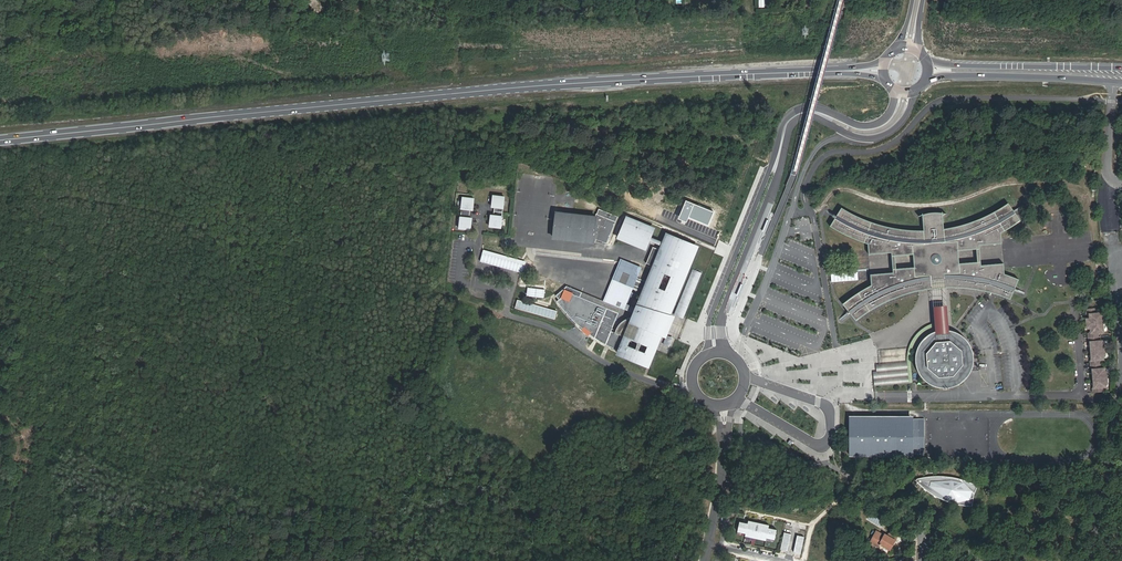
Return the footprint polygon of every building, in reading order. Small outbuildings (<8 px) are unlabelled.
[(491,225),(502,226),(505,196),(494,194),(493,199),(495,199),(495,201),(493,201),(493,206),(495,206),(494,214),(492,214),(491,219),(493,219),(493,221),(491,221),(491,225)] [(475,198),(463,196),(460,227),(471,228),(472,224),(470,224),(470,222),(472,222),(473,217),(470,217),(471,209),(474,209),(474,204),(472,204),(473,202),(474,202),(475,198)] [(894,272),(891,273),(868,274),(869,284),(840,303),(847,314),(852,321),(871,308),(890,298),(909,292),(920,290),(928,288),(947,287),(976,290),(994,294),(1008,300),(1017,280),(1001,264),(979,266),(976,266),(975,262),(957,263),(949,264),(948,251),(956,251),(974,250),(974,246),(977,246),(1000,244),(1003,232),(992,213),(966,224),(942,230),(941,214),(931,213),(920,215),(921,230),(897,229),(882,226),(861,219),(837,207),(828,226),(866,244),(866,254),(889,252),(892,252),(892,256),(911,255),(918,254),(919,267),(912,267),(893,268),(894,272)] [(557,213),(554,238),(596,243),(596,240),(603,242),(607,244),(616,222),(597,214),(596,217),(557,213)] [(636,222),(627,218),(618,237),(628,241),(629,240),(634,242),(633,243),(644,248),(649,239),(647,238),(647,236),(649,237),(653,229),(641,224),(640,226),(636,224),(636,222)] [(696,247),(666,235),(661,248),(664,249),(663,251),(652,247),(646,263),(656,268),(656,270),(653,269),(647,282),(636,278),(634,277),(629,287),(628,292),(630,292),(641,297),(638,306),(640,307),(636,317),(633,317),(625,319),(621,322),(617,327),(615,333),(609,347),(619,352),(618,354),(648,366),(655,349),(652,348),(658,333),(664,318),(667,318),(696,247)] [(957,263),(956,251),(948,251),(949,264),(957,263)] [(911,255),(912,267),(919,267),(918,254),(911,255)] [(603,301),(623,309),(630,292),(628,292),(629,287),(634,277),(636,278),(640,268),(620,260),(603,301)] [(692,269),(676,315),(686,317),(703,275),(692,269)] [(587,333),(605,345),(611,331),(618,313),(612,311),(610,317),(604,315),(607,308),(567,292),(557,302),(571,319),(587,333)] [(612,311),(607,308),(604,315),(610,317),(612,311)] [(1085,341),(1086,359),(1085,359),(1086,369),(1087,368),(1088,387),(1087,387),(1087,392),(1098,391),(1098,387),(1101,386),(1100,382),(1102,382),(1101,371),(1100,371),(1100,368),(1097,368),(1096,359),(1099,359),(1099,355),(1100,355),(1100,344),(1098,344),(1098,340),(1097,340),(1096,331),(1099,331),(1097,312),(1092,312),(1091,308),(1082,308),(1082,313),(1083,313),(1084,318),(1080,318),(1081,327),(1084,327),(1085,332),(1083,332),(1084,341),(1085,341)] [(664,318),(658,333),(665,335),(671,319),(667,318),(664,318)] [(952,384),(960,379),(962,376),(967,368),(969,363),(969,356),(967,347),(964,341),(959,336),(956,334),(953,332),(950,331),(941,329),(934,330),(925,334),(920,338),(917,343),(914,349),(912,356),(913,365),(916,372),(919,376),(925,381),(933,385),(942,386),(947,385),(952,384)] [(611,331),(605,345),(609,347),(615,333),(611,331)] [(673,338),(667,335),(664,344),(670,347),(673,338)] [(874,385),(909,384),(907,349),(883,351),(883,358),(877,358),(878,371),(873,372),(874,385)] [(910,453),(910,452),(921,452),(921,416),(910,415),(911,415),(850,416),(850,451),(910,453)] [(968,507),(972,506),(974,499),(974,497),(978,485),(948,475),(917,478),(918,491),(968,507)] [(1002,512),(1008,516),(1011,511),(1004,507),(1002,512)] [(740,521),(738,531),(746,533),(767,538),(775,539),(777,530),(769,528),(770,525),(761,523),(760,528),(756,527),(757,522),(749,520),(748,523),(740,521)] [(885,534),(884,535),(876,531),(870,542),(878,547),(880,544),(890,550),(898,536),(890,532),(888,536),(885,534)] [(782,544),(788,546),(790,533),(784,532),(782,544)] [(796,547),(802,549),(805,537),(799,535),(796,547)]
